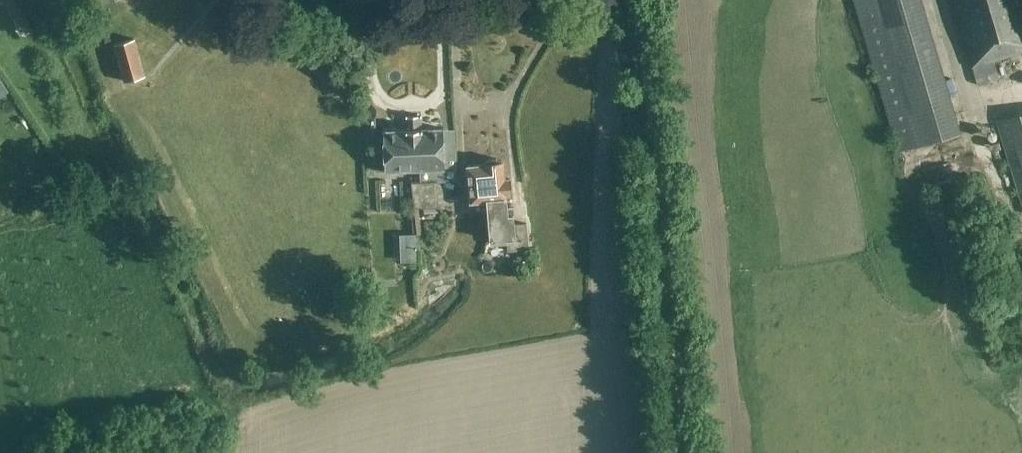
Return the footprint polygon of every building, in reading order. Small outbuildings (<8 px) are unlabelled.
[(16,20),(25,15),(16,0),(5,0),(16,20)] [(899,151),(961,133),(922,0),(855,0),(899,151)] [(972,65),(994,59),(1021,51),(1021,0),(953,0),(972,65)] [(114,45),(124,82),(144,77),(134,40),(114,45)] [(1000,79),(994,59),(972,65),(978,85),(1000,79)] [(997,121),(1021,202),(1021,113),(997,121)] [(420,169),(420,182),(437,181),(457,180),(455,145),(456,145),(455,127),(444,128),(422,129),(421,116),(405,116),(406,130),(384,131),(385,152),(376,153),(377,171),(420,169)] [(969,153),(945,157),(947,170),(971,165),(969,153)] [(471,203),(487,201),(507,199),(506,194),(511,194),(509,179),(505,179),(503,162),(502,162),(502,160),(496,158),(491,159),(485,162),(485,164),(483,164),(483,165),(468,166),(471,203)] [(437,181),(420,182),(412,182),(414,208),(438,207),(437,181)] [(527,222),(514,224),(513,215),(508,215),(507,199),(487,201),(491,241),(507,239),(508,251),(529,250),(527,222)] [(436,210),(438,224),(452,222),(450,208),(436,210)] [(438,250),(437,223),(421,223),(422,250),(438,250)] [(417,234),(400,235),(402,263),(418,262),(417,234)]
